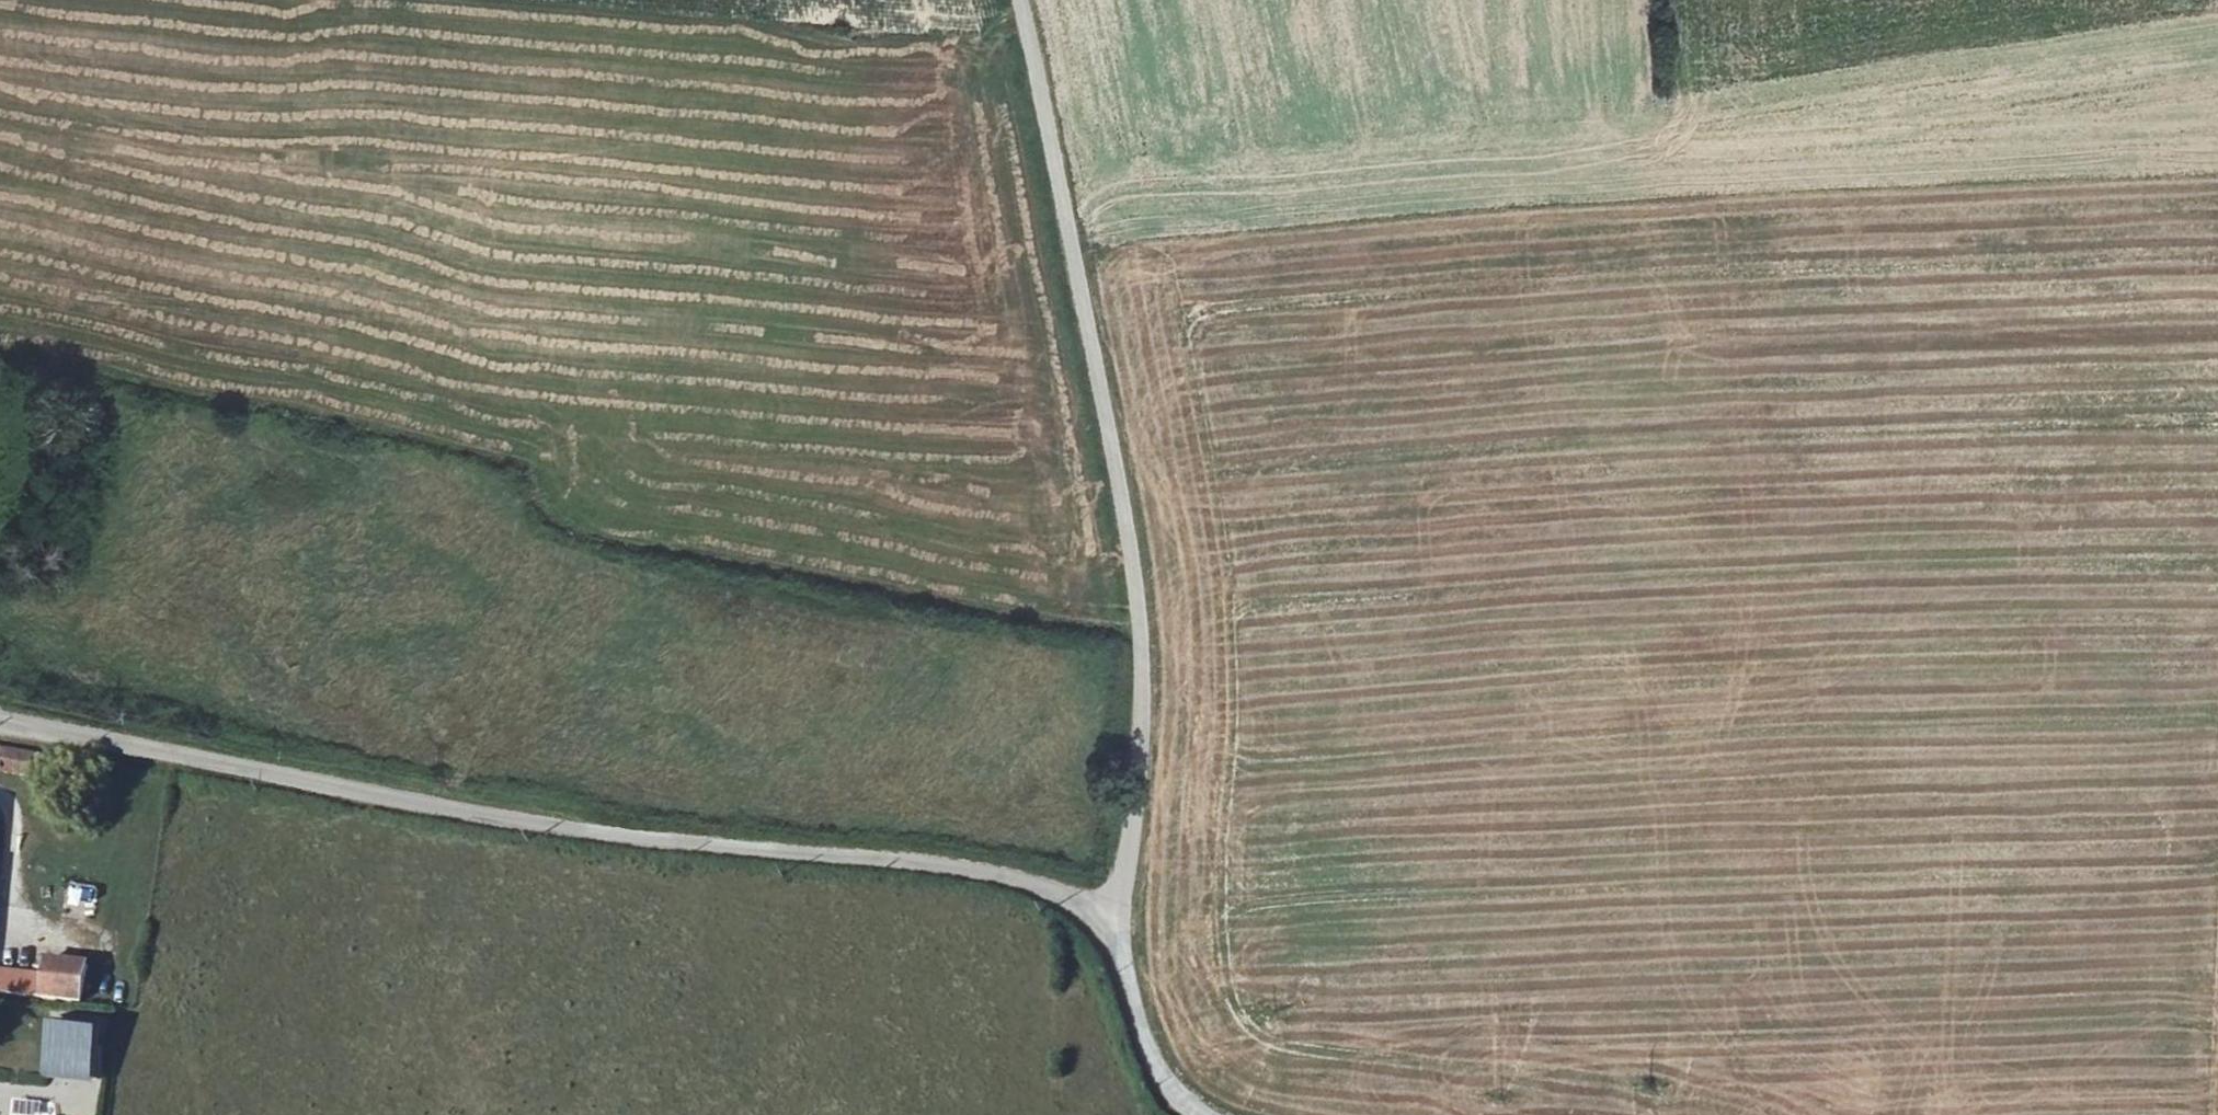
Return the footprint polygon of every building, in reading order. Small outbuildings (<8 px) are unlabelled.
[(34,752),(0,747),(0,770),(29,775),(34,752)] [(46,976),(43,998),(81,1002),(87,964),(48,959),(46,976)] [(46,976),(0,970),(0,993),(43,998),(46,976)] [(90,1072),(97,1022),(61,1017),(52,1067),(90,1072)]
